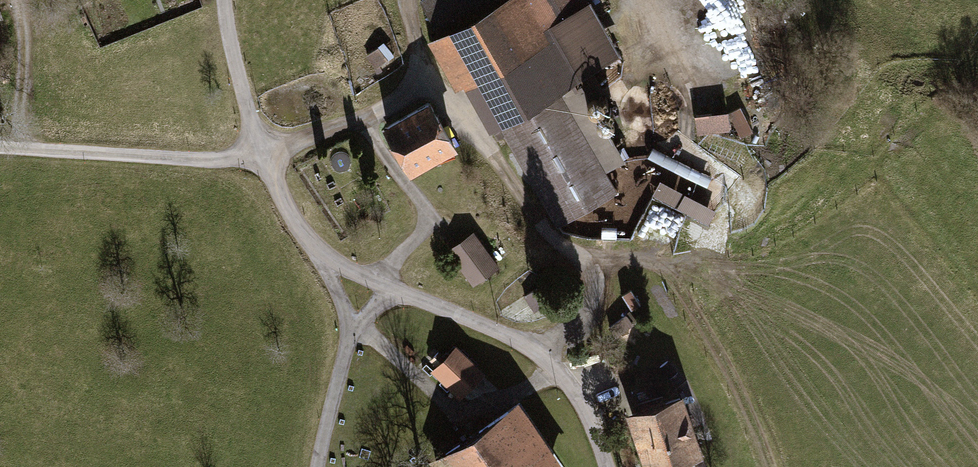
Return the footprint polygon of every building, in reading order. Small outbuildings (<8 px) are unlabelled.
[(415,4),(434,37),(424,43),(453,94),(466,87),(499,145),(507,140),(558,228),(616,195),(605,176),(627,163),(579,81),(618,59),(584,0),(422,0),(415,4)] [(758,69),(741,0),(690,0),(710,80),(758,69)] [(712,122),(730,121),(729,102),(696,104),(699,140),(713,139),(712,122)] [(432,104),(380,131),(401,171),(453,143),(432,104)] [(684,189),(678,207),(711,219),(717,201),(684,189)] [(471,235),(445,254),(471,290),(498,270),(471,235)] [(481,376),(450,352),(436,370),(467,394),(481,376)] [(685,385),(633,391),(640,451),(692,445),(685,385)] [(510,409),(440,458),(446,466),(550,466),(510,409)]
